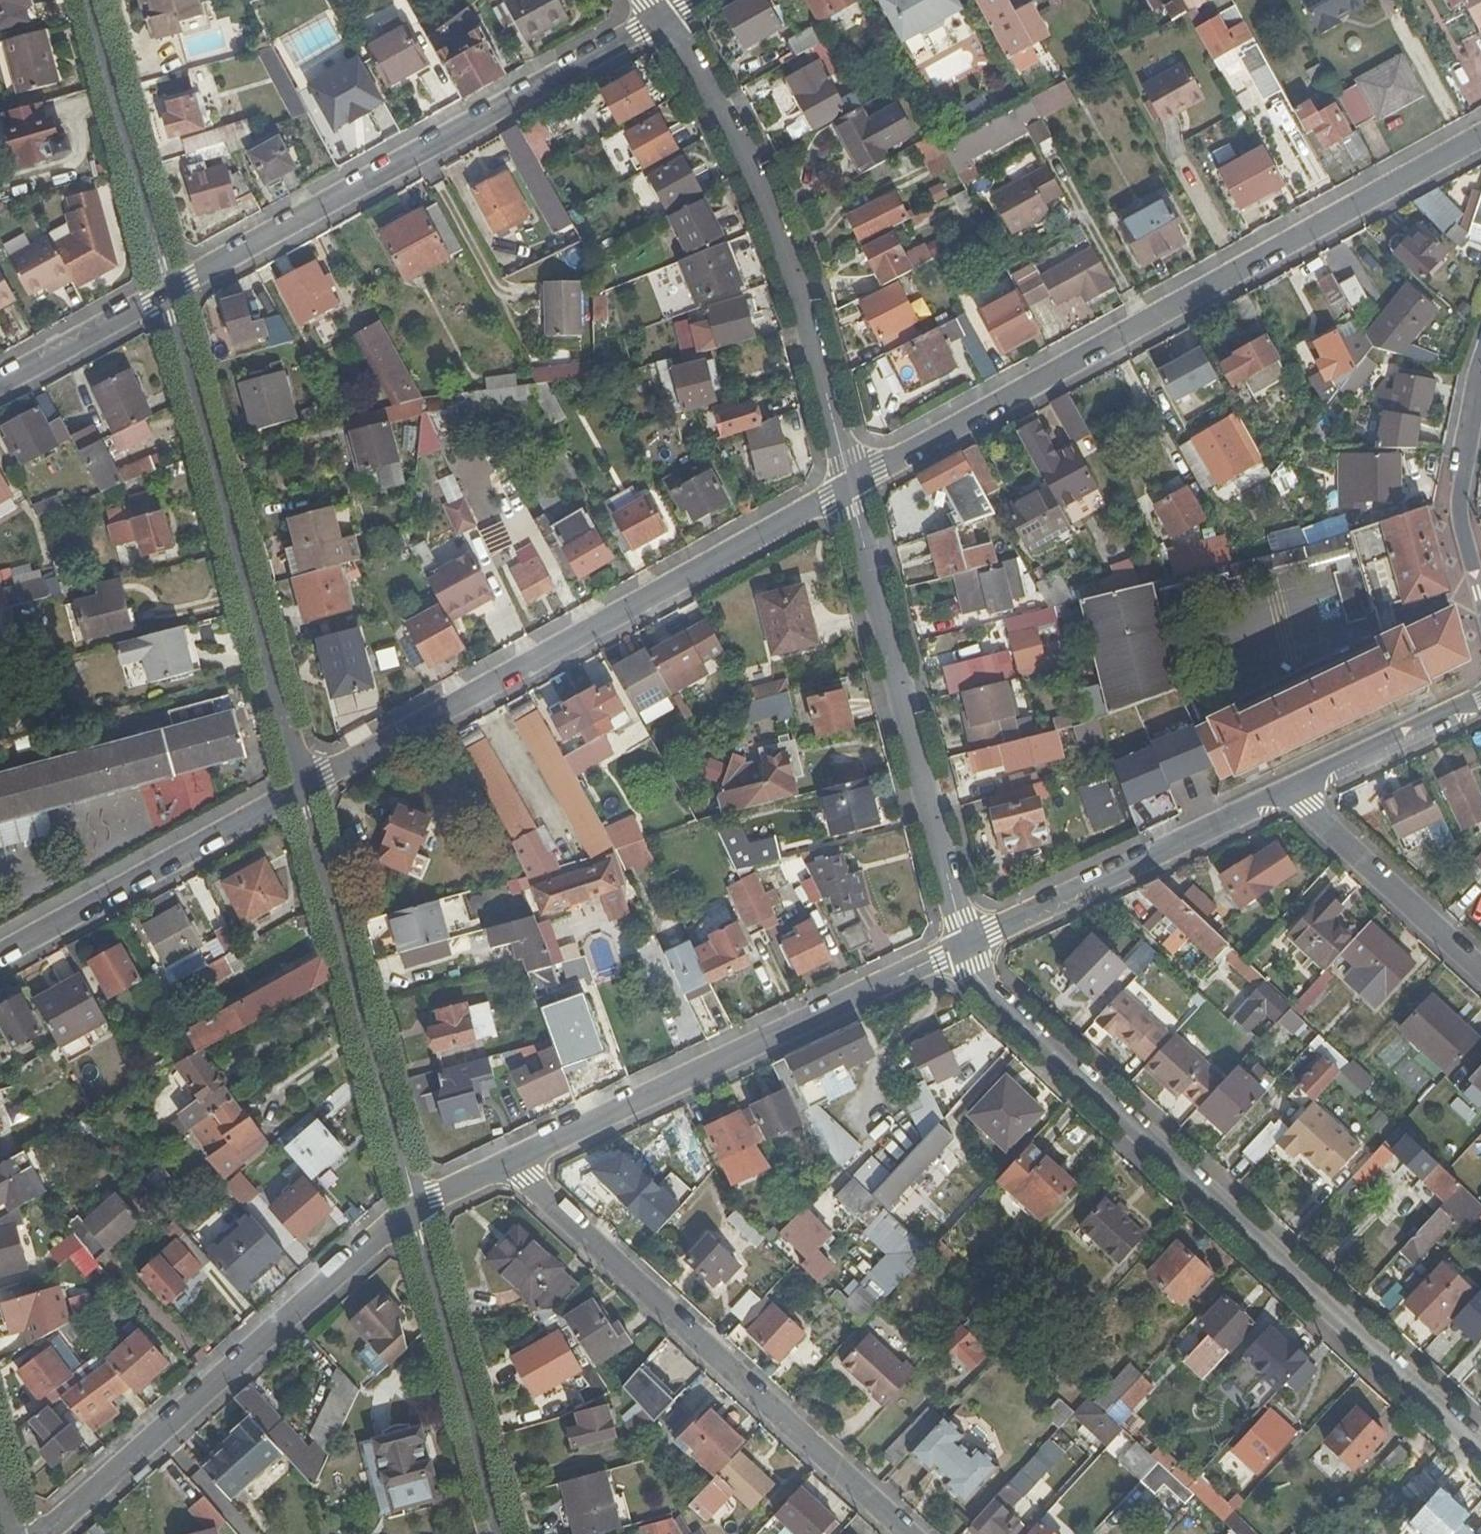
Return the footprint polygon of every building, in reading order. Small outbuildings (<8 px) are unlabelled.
[(29,5),(28,0),(0,0),(0,28),(25,21),(21,7),(29,5)] [(144,21),(150,20),(155,39),(170,34),(167,26),(190,20),(185,0),(139,0),(144,21)] [(492,10),(513,48),(568,18),(558,0),(509,0),(507,2),(492,10)] [(764,0),(746,0),(725,11),(746,48),(780,28),(770,10),(774,8),(771,2),(767,4),(764,0)] [(817,24),(861,0),(804,0),(817,24)] [(878,1),(899,40),(961,6),(958,0),(879,0),(878,1)] [(1009,60),(1011,59),(1018,70),(1038,59),(1031,47),(1048,38),(1031,6),(1014,15),(1006,0),(975,0),(1009,60)] [(1319,31),(1326,33),(1337,27),(1339,20),(1366,5),(1363,0),(1302,0),(1319,31)] [(1478,29),(1480,28),(1480,0),(1462,0),(1478,29)] [(1251,36),(1236,8),(1232,9),(1215,18),(1216,19),(1197,30),(1214,60),(1253,38),(1251,36)] [(468,9),(427,39),(435,53),(476,23),(468,9)] [(322,19),(322,46),(336,46),(336,19),(322,19)] [(426,62),(405,25),(366,48),(386,84),(426,62)] [(39,30),(45,50),(49,50),(43,29),(39,30)] [(0,41),(14,94),(52,84),(43,51),(45,50),(39,30),(0,41)] [(826,41),(820,30),(791,46),(798,57),(813,48),(816,47),(826,41)] [(436,57),(461,100),(505,76),(480,31),(470,37),(477,50),(471,54),(468,49),(462,53),(464,57),(453,63),(447,51),(436,57)] [(1257,46),(1253,38),(1214,60),(1220,72),(1240,61),(1246,58),(1243,54),(1257,46)] [(838,62),(826,41),(816,47),(813,48),(825,69),(838,62)] [(1264,103),(1283,93),(1257,46),(1243,54),(1246,58),(1240,61),(1264,103)] [(273,47),(257,52),(291,117),(306,112),(273,47)] [(1361,84),(1338,96),(1357,130),(1379,118),(1380,120),(1424,96),(1403,58),(1359,81),(1361,84)] [(863,107),(855,93),(841,102),(830,81),(832,80),(830,78),(829,79),(819,63),(787,81),(815,129),(846,112),(848,115),(861,108),(863,107)] [(1185,63),(1142,88),(1162,124),(1206,99),(1185,63)] [(1336,92),(1323,68),(1313,73),(1319,84),(1316,86),(1323,98),(1336,92)] [(620,124),(652,106),(634,74),(602,91),(620,124)] [(371,115),(361,96),(355,100),(347,85),(333,92),(341,107),(324,116),(335,136),(371,115)] [(1031,100),(1041,119),(1060,108),(1050,89),(1031,100)] [(169,138),(202,129),(193,97),(167,105),(169,113),(163,115),(169,138)] [(943,149),(953,167),(1035,122),(1041,119),(1031,100),(943,149)] [(1344,138),(1350,135),(1335,107),(1319,116),(1311,102),(1293,112),(1307,136),(1313,132),(1323,149),(1344,138)] [(848,115),(835,123),(862,174),(889,160),(883,151),(912,135),(897,106),(868,122),(861,108),(848,115)] [(676,150),(658,118),(626,135),(644,167),(676,150)] [(180,140),(185,154),(222,141),(247,132),(244,119),(180,140)] [(1041,119),(1035,122),(1041,134),(1047,131),(1041,119)] [(65,154),(68,149),(66,142),(62,140),(55,142),(50,124),(47,122),(7,132),(16,168),(65,154)] [(1370,154),(1357,130),(1350,135),(1344,138),(1357,161),(1370,154)] [(943,149),(935,134),(923,141),(916,145),(934,177),(953,167),(943,149)] [(297,169),(280,139),(248,157),(266,186),(297,169)] [(185,154),(182,155),(188,176),(184,177),(194,215),(232,204),(231,203),(250,193),(238,171),(224,178),(222,167),(204,172),(201,163),(229,154),(222,141),(185,154)] [(558,223),(568,218),(566,213),(542,171),(528,146),(512,155),(536,199),(545,194),(548,198),(545,200),(558,223)] [(1262,150),(1219,174),(1239,211),(1281,187),(1262,150)] [(666,209),(699,192),(680,159),(648,176),(666,209)] [(1063,196),(1048,169),(993,199),(1013,235),(1052,213),(1047,205),(1063,196)] [(506,231),(521,222),(511,204),(516,202),(501,175),(471,191),(493,232),(503,227),(506,231)] [(1414,202),(1446,236),(1462,249),(1468,241),(1480,245),(1480,198),(1468,236),(1456,227),(1464,215),(1439,189),(1414,202)] [(73,280),(78,288),(102,274),(111,255),(94,190),(65,198),(75,233),(54,245),(73,280)] [(964,212),(975,206),(966,190),(955,196),(964,212)] [(849,216),(862,243),(909,219),(895,192),(849,216)] [(688,252),(721,236),(702,200),(670,217),(688,252)] [(1179,222),(1166,201),(1123,224),(1144,263),(1182,242),(1173,225),(1179,222)] [(511,204),(521,222),(526,220),(516,202),(511,204)] [(461,250),(436,204),(422,212),(420,209),(378,233),(406,282),(461,250)] [(912,217),(912,218),(915,225),(938,213),(934,206),(912,217)] [(1424,230),(1413,242),(1408,238),(1405,236),(1402,235),(1399,235),(1396,236),(1393,238),(1391,242),(1391,245),(1391,247),(1393,251),(1422,279),(1447,252),(1424,230)] [(880,280),(884,286),(911,272),(908,265),(904,259),(892,236),(865,250),(880,280)] [(926,245),(933,258),(947,251),(940,238),(926,245)] [(54,245),(51,240),(10,263),(28,297),(45,287),(55,282),(59,288),(73,280),(54,245)] [(742,285),(725,243),(679,261),(696,303),(742,285)] [(1087,303),(1114,287),(1092,248),(1040,278),(1054,303),(1056,307),(1080,293),(1087,303)] [(111,255),(102,274),(114,267),(111,255)] [(1356,297),(1373,288),(1357,258),(1340,267),(1356,297)] [(277,282),(299,324),(337,304),(314,262),(277,282)] [(16,302),(0,274),(0,310),(16,302)] [(1346,298),(1333,274),(1319,282),(1332,305),(1346,298)] [(1040,278),(1018,291),(1019,292),(1032,316),(1054,303),(1040,278)] [(546,334),(544,280),(539,280),(540,300),(535,300),(536,341),(580,341),(580,334),(546,334)] [(578,281),(544,280),(546,334),(580,334),(578,281)] [(55,282),(45,287),(49,293),(59,288),(55,282)] [(1373,347),(1400,354),(1438,309),(1408,284),(1366,334),(1373,347)] [(898,285),(861,303),(880,340),(917,321),(898,285)] [(1380,301),(1373,288),(1356,297),(1363,310),(1380,301)] [(1003,354),(1042,334),(1032,316),(1019,292),(980,313),(1003,354)] [(266,336),(262,320),(251,322),(244,296),(222,302),(233,345),(266,336)] [(592,296),(592,321),(605,321),(604,296),(592,296)] [(717,347),(754,337),(744,299),(707,308),(717,347)] [(959,337),(985,383),(999,376),(965,315),(887,354),(904,394),(955,369),(960,366),(949,341),(959,337)] [(423,398),(380,321),(358,334),(397,405),(423,398)] [(1319,394),(1327,408),(1340,391),(1367,355),(1368,353),(1363,346),(1357,354),(1350,358),(1337,333),(1315,344),(1323,360),(1318,362),(1328,383),(1319,394)] [(1267,339),(1238,355),(1239,358),(1224,366),(1235,385),(1246,379),(1256,398),(1289,378),(1267,339)] [(1310,347),(1318,362),(1323,360),(1315,344),(1310,347)] [(1202,348),(1158,372),(1175,402),(1218,377),(1202,348)] [(1367,355),(1340,391),(1351,399),(1378,363),(1367,355)] [(1377,451),(1416,450),(1421,420),(1419,420),(1424,397),(1426,397),(1431,398),(1435,380),(1429,380),(1433,364),(1404,355),(1400,375),(1396,374),(1390,407),(1384,406),(1377,451)] [(670,360),(657,363),(669,415),(682,411),(672,368),(670,360)] [(672,368),(682,411),(713,403),(703,361),(672,368)] [(280,363),(271,365),(272,369),(250,375),(251,381),(241,384),(254,433),(295,421),(280,363)] [(529,371),(536,385),(545,384),(593,378),(593,363),(529,371)] [(146,419),(151,416),(129,372),(92,390),(115,434),(120,432),(146,419)] [(536,385),(529,385),(552,427),(563,419),(545,384),(536,385)] [(1051,403),(1069,434),(1087,424),(1070,393),(1051,403)] [(70,435),(48,395),(34,402),(38,409),(3,428),(9,440),(12,445),(23,465),(56,447),(54,444),(70,435)] [(1426,397),(1421,420),(1427,421),(1431,398),(1426,397)] [(422,408),(423,398),(397,405),(347,418),(361,471),(377,467),(382,489),(404,483),(388,423),(421,415),(422,408)] [(713,410),(723,437),(757,425),(758,425),(751,405),(736,409),(734,404),(713,410)] [(1240,449),(1254,441),(1239,415),(1196,441),(1194,441),(1219,486),(1250,469),(1240,449)] [(758,425),(757,425),(766,463),(755,465),(756,471),(752,472),(754,481),(788,472),(775,418),(758,425)] [(146,419),(120,432),(126,446),(152,435),(146,419)] [(1038,422),(1019,432),(1042,474),(1060,464),(1038,422)] [(503,467),(479,423),(469,429),(493,473),(503,467)] [(1083,460),(1101,450),(1087,424),(1069,434),(1083,460)] [(72,438),(79,453),(99,443),(91,427),(72,438)] [(1207,492),(1219,486),(1194,441),(1182,449),(1207,492)] [(79,453),(101,493),(137,480),(133,470),(117,476),(99,443),(79,453)] [(962,453),(972,471),(986,497),(1001,490),(976,445),(962,453)] [(451,472),(440,448),(424,455),(434,479),(451,472)] [(986,497),(972,471),(962,453),(918,477),(929,495),(959,478),(974,504),(963,509),(969,524),(986,518),(997,515),(986,497)] [(1400,456),(1355,456),(1354,469),(1344,471),(1343,495),(1366,496),(1365,527),(1399,516),(1400,456)] [(1074,474),(1085,494),(1109,481),(1098,461),(1074,474)] [(133,470),(137,480),(153,473),(150,462),(133,470)] [(726,502),(709,472),(669,494),(680,513),(687,509),(693,521),(726,502)] [(0,476),(0,501),(10,496),(0,476)] [(1109,481),(1085,494),(1094,511),(1118,499),(1109,481)] [(1029,550),(1072,528),(1049,486),(1006,508),(1029,550)] [(1187,489),(1155,508),(1173,540),(1206,520),(1187,489)] [(171,548),(156,493),(130,501),(134,519),(110,525),(115,544),(139,537),(144,555),(171,548)] [(596,508),(623,555),(664,532),(646,499),(616,515),(609,502),(596,508)] [(309,560),(343,550),(330,506),(297,516),(309,560)] [(1365,527),(1353,532),(1374,610),(1377,610),(1444,591),(1445,594),(1448,593),(1425,507),(1399,516),(1365,527)] [(1001,523),(997,515),(986,518),(992,528),(1001,523)] [(931,536),(942,579),(968,573),(981,569),(996,566),(992,547),(964,554),(958,528),(931,536)] [(566,581),(568,585),(610,562),(593,530),(551,555),(566,581)] [(1353,532),(1311,545),(1243,562),(1172,580),(1152,584),(1179,691),(1198,734),(1216,725),(1214,722),(1383,640),(1377,610),(1374,610),(1353,532)] [(551,555),(546,544),(517,559),(520,565),(508,572),(526,602),(566,581),(551,555)] [(427,582),(446,615),(490,591),(471,554),(437,571),(439,575),(427,582)] [(351,610),(339,567),(293,579),(304,622),(351,610)] [(982,574),(981,569),(968,573),(977,612),(990,609),(992,616),(1014,610),(1012,602),(1025,599),(1019,571),(1005,574),(1004,569),(982,574)] [(1082,601),(1109,595),(1102,584),(1069,591),(1060,572),(1035,584),(1049,609),(1055,608),(1082,601)] [(5,595),(13,610),(63,596),(57,581),(5,595)] [(119,582),(95,588),(97,599),(76,604),(85,641),(131,630),(119,582)] [(1098,715),(1179,691),(1152,584),(1109,595),(1082,601),(1102,685),(1076,692),(1083,719),(1098,715)] [(815,645),(802,587),(756,599),(771,656),(815,645)] [(12,610),(5,597),(0,598),(0,613),(12,610)] [(85,641),(76,604),(65,607),(74,643),(85,641)] [(429,667),(464,648),(441,606),(406,624),(429,667)] [(1023,678),(1070,666),(1064,643),(1043,649),(1038,630),(1059,624),(1055,608),(1049,609),(1007,620),(1023,678)] [(1401,632),(1383,640),(1214,722),(1216,725),(1198,734),(1218,778),(1235,770),(1237,773),(1239,772),(1241,776),(1244,774),(1243,770),(1251,766),(1253,769),(1257,767),(1255,764),(1407,691),(1408,695),(1412,693),(1411,689),(1419,685),(1422,689),(1425,687),(1423,683),(1425,682),(1423,679),(1465,659),(1452,609),(1449,610),(1450,614),(1403,636),(1401,632)] [(649,654),(670,693),(691,682),(685,670),(695,665),(698,671),(704,667),(701,662),(722,650),(706,621),(649,654)] [(194,673),(182,628),(116,646),(121,666),(146,660),(152,684),(194,673)] [(330,694),(342,738),(405,703),(380,648),(361,657),(372,680),(362,686),(330,694)] [(611,670),(635,712),(670,693),(649,654),(647,651),(611,670)] [(1008,681),(1016,679),(1010,654),(994,657),(1001,683),(1003,682),(1008,681)] [(945,670),(952,695),(960,693),(1001,683),(994,657),(945,670)] [(685,670),(691,682),(708,673),(704,667),(698,671),(695,665),(685,670)] [(593,690),(578,698),(600,738),(614,731),(608,721),(613,718),(611,715),(622,709),(605,678),(591,686),(593,690)] [(1008,681),(1003,682),(1016,739),(1021,737),(1008,681)] [(964,728),(970,752),(976,750),(1016,739),(1003,682),(1001,683),(960,693),(965,712),(969,727),(964,728)] [(775,683),(745,691),(751,703),(779,696),(775,683)] [(811,700),(820,737),(854,729),(845,691),(811,700)] [(245,754),(245,757),(249,756),(235,707),(232,708),(233,709),(231,710),(227,693),(166,711),(170,727),(163,728),(163,726),(161,727),(161,729),(0,773),(0,821),(173,774),(174,776),(177,776),(176,773),(245,754)] [(783,713),(779,696),(751,703),(744,724),(783,713)] [(600,738),(578,698),(563,706),(561,702),(547,711),(564,740),(575,735),(577,739),(582,736),(588,745),(600,738)] [(509,713),(515,724),(537,712),(531,700),(509,713)] [(584,849),(607,837),(563,759),(537,712),(515,724),(584,849)] [(969,727),(965,712),(959,713),(964,728),(969,727)] [(1102,730),(1098,715),(1083,719),(1078,721),(1082,736),(1102,730)] [(477,729),(456,741),(463,754),(484,741),(477,729)] [(1032,755),(1027,735),(1021,737),(1016,739),(976,750),(982,769),(992,766),(993,772),(1006,769),(1004,763),(1032,755)] [(507,834),(511,844),(535,831),(484,741),(463,754),(507,834)] [(1172,750),(1140,766),(1156,799),(1188,783),(1172,750)] [(747,809),(796,797),(786,756),(764,760),(769,783),(765,784),(765,783),(720,795),(718,800),(722,816),(747,809)] [(711,779),(724,783),(729,769),(716,764),(711,779)] [(1480,819),(1480,800),(1464,765),(1446,774),(1447,776),(1438,780),(1460,829),(1480,819)] [(1034,784),(1039,783),(1035,771),(1024,774),(1023,769),(1000,775),(1004,793),(1034,784)] [(876,817),(867,779),(825,790),(836,836),(855,831),(853,823),(876,817)] [(1105,780),(1080,787),(1093,829),(1118,821),(1105,780)] [(1426,784),(1424,781),(1394,794),(1396,798),(1426,784)] [(1038,799),(1034,784),(1004,793),(991,797),(994,810),(993,810),(998,832),(1003,831),(1008,853),(1049,843),(1039,799),(1038,799)] [(1397,841),(1442,819),(1426,784),(1396,798),(1394,794),(1379,802),(1397,841)] [(416,857),(430,822),(400,809),(377,863),(421,881),(428,862),(416,857)] [(878,826),(876,817),(853,823),(855,831),(878,826)] [(527,877),(556,868),(549,855),(546,856),(534,834),(512,846),(527,877)] [(584,849),(591,862),(615,850),(607,837),(584,849)] [(654,862),(644,840),(615,850),(625,871),(654,862)] [(1231,892),(1233,896),(1241,907),(1294,873),(1275,844),(1250,860),(1249,858),(1220,876),(1231,892)] [(1471,861),(1480,871),(1480,851),(1471,861)] [(818,889),(823,900),(834,898),(838,914),(870,907),(861,872),(846,876),(841,856),(806,864),(808,870),(818,889)] [(287,900),(265,860),(223,882),(245,922),(287,900)] [(619,890),(610,863),(534,889),(542,915),(619,890)] [(805,895),(818,889),(808,870),(795,876),(805,895)] [(861,872),(870,907),(874,906),(865,871),(861,872)] [(755,873),(742,880),(762,921),(776,914),(772,907),(781,903),(774,889),(765,893),(755,873)] [(518,881),(521,888),(526,886),(524,879),(518,881)] [(762,921),(742,880),(728,886),(752,936),(766,930),(762,921)] [(1180,900),(1158,880),(1139,890),(1159,908),(1142,926),(1149,932),(1166,914),(1180,900)] [(515,896),(523,892),(521,888),(518,881),(509,883),(515,896)] [(1192,888),(1180,900),(1201,921),(1213,908),(1192,888)] [(1326,969),(1353,940),(1330,919),(1341,908),(1327,894),(1289,934),(1326,969)] [(437,903),(445,935),(470,929),(462,896),(437,903)] [(1201,921),(1180,900),(1166,914),(1178,925),(1162,944),(1173,954),(1190,936),(1203,922),(1201,921)] [(398,936),(402,954),(447,942),(445,935),(437,903),(392,914),(398,936)] [(201,945),(180,907),(143,929),(164,966),(201,945)] [(392,937),(398,936),(392,914),(387,916),(392,937)] [(300,931),(315,927),(312,916),(297,920),(300,931)] [(831,918),(837,929),(841,927),(838,916),(831,918)] [(528,975),(553,968),(550,957),(533,918),(489,930),(494,949),(515,944),(520,961),(523,960),(528,975)] [(810,918),(791,927),(796,939),(784,946),(781,947),(786,955),(791,953),(801,974),(830,959),(810,918)] [(1201,981),(1232,949),(1203,922),(1190,936),(1209,953),(1192,972),(1201,981)] [(1396,947),(1369,923),(1353,940),(1326,969),(1323,972),(1317,979),(1325,986),(1348,961),(1357,970),(1346,982),(1374,1008),(1410,969),(1392,952),(1396,947)] [(697,951),(712,984),(750,965),(741,948),(747,946),(737,925),(712,937),(714,942),(697,951)] [(867,942),(859,925),(842,933),(850,950),(867,942)] [(241,948),(229,926),(217,933),(229,955),(241,948)] [(796,939),(791,927),(778,934),(784,946),(796,939)] [(1323,972),(1326,969),(1289,934),(1286,938),(1323,972)] [(1125,967),(1092,936),(1062,969),(1094,999),(1125,967)] [(79,941),(66,947),(80,972),(92,966),(110,998),(141,982),(121,947),(91,964),(79,941)] [(447,942),(402,954),(407,974),(455,961),(450,941),(447,942)] [(710,984),(712,984),(697,951),(693,944),(665,957),(688,1004),(700,997),(699,996),(713,990),(710,984)] [(1414,964),(1396,947),(1392,952),(1410,969),(1414,964)] [(1267,981),(1243,959),(1236,952),(1228,960),(1251,981),(1254,979),(1262,987),(1251,998),(1253,999),(1235,1018),(1249,1030),(1266,1012),(1274,1021),(1287,1006),(1264,984),(1267,981)] [(225,957),(172,986),(181,1001),(234,973),(225,957)] [(197,1053),(329,981),(323,958),(186,1034),(192,1044),(197,1053)] [(559,984),(553,968),(528,975),(534,991),(559,984)] [(83,976),(35,1003),(60,1047),(107,1020),(83,976)] [(1317,979),(1293,1005),(1289,1009),(1303,1022),(1328,995),(1322,989),(1325,986),(1317,979)] [(1143,1059),(1167,1032),(1122,990),(1094,1021),(1112,1037),(1115,1033),(1143,1059)] [(1231,1014),(1235,1018),(1253,999),(1251,998),(1249,995),(1231,1014)] [(1448,1074),(1477,1042),(1428,995),(1398,1028),(1448,1074)] [(21,997),(0,1009),(0,1021),(15,1047),(41,1033),(21,997)] [(443,1070),(479,1061),(473,1042),(476,1042),(466,1007),(439,1014),(443,1028),(431,1032),(437,1053),(439,1052),(443,1070)] [(544,1020),(552,1041),(555,1049),(570,1043),(560,1013),(544,1020)] [(783,1079),(799,1113),(820,1102),(843,1091),(846,1098),(858,1092),(844,1063),(873,1050),(860,1022),(777,1062),(784,1078),(783,1079)] [(1199,1107),(1225,1079),(1170,1029),(1167,1032),(1143,1059),(1139,1063),(1165,1086),(1170,1081),(1199,1107)] [(909,1046),(925,1081),(928,1087),(959,1073),(940,1031),(909,1046)] [(1349,1064),(1318,1036),(1309,1046),(1317,1055),(1311,1061),(1317,1066),(1289,1096),(1306,1112),(1314,1103),(1317,1100),(1316,1100),(1340,1073),(1349,1064)] [(552,1041),(503,1054),(529,1110),(570,1091),(564,1075),(555,1049),(552,1041)] [(570,1043),(555,1049),(564,1075),(580,1069),(570,1043)] [(137,1075),(141,1084),(197,1053),(192,1044),(137,1075)] [(18,1056),(25,1067),(42,1057),(36,1046),(18,1056)] [(529,1110),(503,1054),(479,1061),(498,1101),(489,1105),(497,1124),(529,1110)] [(1373,1082),(1351,1062),(1349,1064),(1340,1073),(1363,1094),(1373,1082)] [(1265,1093),(1236,1067),(1225,1079),(1199,1107),(1228,1134),(1265,1093)] [(1469,1081),(1480,1092),(1480,1069),(1469,1081)] [(216,1113),(234,1101),(225,1088),(227,1086),(217,1071),(193,1088),(207,1108),(211,1106),(216,1113)] [(1042,1111),(1007,1077),(970,1116),(1007,1150),(1042,1111)] [(920,1131),(944,1119),(928,1087),(925,1081),(902,1092),(920,1131)] [(786,1091),(740,1113),(754,1144),(766,1138),(766,1139),(801,1123),(786,1091)] [(243,1114),(234,1101),(216,1113),(212,1116),(204,1121),(221,1147),(208,1158),(226,1179),(266,1144),(245,1112),(243,1114)] [(799,1113),(813,1143),(831,1125),(820,1102),(799,1113)] [(1362,1147),(1314,1103),(1306,1112),(1290,1130),(1277,1144),(1293,1159),(1300,1151),(1319,1168),(1320,1167),(1333,1178),(1362,1147)] [(207,1108),(212,1116),(216,1113),(211,1106),(207,1108)] [(721,1160),(755,1145),(754,1144),(740,1113),(706,1129),(721,1160)] [(1257,1166),(1277,1144),(1290,1130),(1280,1120),(1276,1125),(1272,1122),(1244,1153),(1257,1166)] [(320,1124),(287,1151),(311,1178),(343,1151),(320,1124)] [(813,1143),(841,1169),(843,1170),(860,1152),(832,1125),(831,1125),(813,1143)] [(871,1197),(886,1211),(953,1139),(939,1125),(923,1142),(910,1155),(888,1179),(871,1197)] [(1446,1172),(1398,1128),(1385,1142),(1383,1145),(1352,1178),(1363,1189),(1382,1169),(1379,1166),(1393,1152),(1421,1178),(1411,1189),(1436,1212),(1453,1193),(1460,1185),(1446,1172)] [(903,1148),(910,1155),(923,1142),(915,1135),(903,1148)] [(1003,1173),(996,1179),(1042,1222),(1077,1186),(1030,1142),(1013,1162),(1003,1173)] [(0,1162),(0,1205),(10,1199),(16,1210),(43,1195),(48,1192),(25,1148),(0,1162)] [(869,1161),(852,1179),(871,1197),(888,1179),(869,1161)] [(620,1199),(658,1234),(681,1209),(662,1191),(660,1192),(631,1164),(616,1179),(620,1183),(613,1191),(621,1198),(620,1199)] [(253,1191),(238,1174),(224,1185),(240,1203),(253,1191)] [(333,1210),(305,1179),(272,1208),(300,1240),(333,1210)] [(870,1228),(886,1211),(871,1197),(852,1179),(837,1196),(870,1228)] [(140,1201),(150,1192),(140,1181),(130,1190),(140,1201)] [(1337,1195),(1338,1194),(1324,1181),(1323,1183),(1337,1195)] [(1436,1212),(1406,1244),(1419,1257),(1453,1220),(1465,1232),(1480,1215),(1480,1205),(1472,1196),(1460,1185),(1453,1193),(1436,1212)] [(76,1217),(67,1225),(85,1247),(96,1261),(113,1245),(141,1218),(119,1193),(83,1225),(76,1217)] [(1144,1235),(1107,1200),(1082,1227),(1120,1261),(1144,1235)] [(757,1247),(764,1239),(735,1211),(727,1220),(757,1247)] [(801,1212),(780,1234),(807,1259),(801,1265),(822,1284),(834,1271),(816,1253),(830,1238),(802,1211),(801,1212)] [(210,1259),(242,1295),(276,1265),(264,1252),(275,1242),(249,1213),(204,1253),(210,1259)] [(865,1289),(881,1304),(930,1251),(890,1214),(872,1234),(896,1256),(865,1289)] [(6,1269),(25,1263),(11,1215),(0,1221),(0,1271),(6,1269)] [(141,1218),(113,1245),(117,1249),(146,1223),(141,1218)] [(204,1253),(173,1218),(164,1227),(178,1242),(158,1260),(149,1268),(140,1275),(167,1306),(188,1287),(184,1284),(202,1268),(201,1267),(210,1259),(204,1253)] [(489,1260),(543,1310),(557,1308),(580,1283),(519,1228),(489,1260)] [(51,1253),(62,1266),(83,1249),(72,1235),(51,1253)] [(721,1278),(725,1282),(739,1267),(709,1239),(687,1262),(705,1279),(706,1278),(714,1285),(721,1278)] [(275,1242),(264,1252),(276,1265),(287,1255),(275,1242)] [(1211,1273),(1179,1242),(1150,1272),(1183,1302),(1211,1273)] [(1023,1243),(976,1294),(984,1302),(986,1303),(1003,1285),(1005,1287),(1034,1255),(1023,1243)] [(83,1249),(62,1266),(71,1278),(92,1261),(83,1249)] [(149,1268),(158,1260),(155,1257),(146,1264),(149,1268)] [(1473,1292),(1457,1277),(1443,1264),(1428,1279),(1406,1303),(1436,1331),(1448,1317),(1449,1318),(1473,1292)] [(24,1330),(29,1347),(70,1323),(60,1286),(1,1302),(10,1335),(24,1330)] [(831,1300),(860,1327),(881,1304),(865,1289),(851,1304),(838,1292),(831,1300)] [(347,1322),(387,1365),(407,1347),(396,1306),(382,1291),(347,1322)] [(733,1310),(744,1321),(761,1302),(750,1292),(733,1310)] [(1255,1325),(1226,1297),(1200,1325),(1204,1329),(1197,1336),(1202,1341),(1185,1360),(1204,1378),(1221,1359),(1222,1360),(1255,1325)] [(744,1321),(741,1324),(780,1361),(805,1335),(765,1298),(761,1302),(744,1321)] [(594,1299),(564,1319),(568,1326),(594,1365),(631,1341),(619,1321),(611,1326),(594,1299)] [(578,1391),(585,1405),(611,1392),(602,1378),(594,1365),(568,1326),(558,1331),(512,1358),(534,1397),(578,1372),(586,1386),(578,1391)] [(946,1345),(972,1369),(989,1351),(963,1327),(946,1345)] [(1243,1356),(1280,1389),(1291,1378),(1306,1361),(1270,1327),(1243,1356)] [(131,1388),(136,1394),(168,1364),(139,1332),(107,1361),(109,1363),(131,1388)] [(873,1398),(885,1408),(918,1372),(906,1362),(903,1365),(870,1334),(841,1364),(875,1396),(873,1398)] [(61,1398),(77,1386),(71,1377),(53,1350),(32,1366),(30,1363),(20,1370),(41,1399),(42,1399),(48,1408),(61,1398)] [(1317,1370),(1306,1361),(1291,1378),(1300,1387),(1317,1370)] [(131,1388),(109,1363),(77,1386),(61,1398),(83,1422),(112,1401),(131,1388)] [(1106,1414),(1142,1376),(1130,1364),(1093,1403),(1106,1414)] [(314,1487),(358,1390),(338,1367),(330,1385),(334,1387),(339,1390),(315,1441),(319,1445),(310,1453),(249,1384),(234,1398),(250,1416),(282,1451),(314,1487)] [(676,1402),(640,1367),(622,1386),(642,1409),(655,1423),(676,1402)] [(1153,1386),(1142,1376),(1106,1414),(1117,1425),(1153,1386)] [(339,1390),(334,1387),(311,1437),(315,1441),(339,1390)] [(687,1390),(676,1402),(655,1423),(653,1424),(670,1440),(703,1406),(687,1390)] [(1093,1403),(1090,1400),(1074,1416),(1107,1446),(1122,1429),(1117,1425),(1106,1414),(1093,1403)] [(86,1425),(93,1433),(121,1413),(112,1401),(83,1422),(86,1425)] [(617,1436),(609,1406),(578,1414),(581,1425),(569,1429),(573,1447),(617,1436)] [(67,1430),(48,1408),(31,1422),(51,1444),(41,1453),(55,1468),(82,1444),(84,1442),(77,1433),(70,1426),(67,1430)] [(739,1451),(746,1444),(707,1408),(682,1436),(697,1451),(694,1454),(717,1476),(739,1451)] [(1387,1435),(1359,1408),(1326,1443),(1355,1469),(1387,1435)] [(655,1423),(642,1409),(626,1425),(639,1439),(643,1435),(653,1424),(655,1423)] [(1272,1413),(1247,1440),(1258,1450),(1246,1464),(1257,1474),(1295,1434),(1272,1413)] [(964,1436),(943,1414),(929,1429),(916,1443),(908,1452),(928,1473),(933,1469),(945,1482),(941,1486),(962,1507),(999,1471),(978,1449),(971,1457),(957,1443),(964,1436)] [(229,1499),(282,1451),(250,1416),(230,1433),(234,1438),(214,1454),(200,1466),(229,1499)] [(916,1443),(929,1429),(918,1418),(905,1432),(916,1443)] [(94,1458),(106,1447),(93,1433),(86,1425),(77,1433),(84,1442),(82,1444),(94,1458)] [(363,1441),(372,1475),(418,1463),(426,1461),(421,1442),(425,1441),(421,1426),(363,1441)] [(883,1454),(895,1465),(908,1452),(916,1443),(905,1432),(883,1454)] [(234,1438),(230,1433),(210,1450),(214,1454),(234,1438)] [(1258,1450),(1247,1440),(1235,1453),(1246,1464),(1258,1450)] [(348,1445),(357,1479),(372,1475),(363,1441),(348,1445)] [(1150,1455),(1138,1444),(1120,1463),(1141,1482),(1159,1464),(1150,1455)] [(1385,1465),(1396,1476),(1414,1457),(1402,1446),(1385,1465)] [(717,1476),(691,1504),(707,1520),(734,1491),(753,1510),(775,1485),(739,1451),(717,1476)] [(434,1473),(430,1460),(426,1461),(418,1463),(372,1475),(383,1514),(436,1500),(430,1475),(434,1473)] [(1186,1504),(1194,1496),(1187,1490),(1170,1474),(1159,1464),(1141,1482),(1140,1483),(1152,1494),(1163,1483),(1186,1504)] [(1170,1474),(1187,1490),(1195,1480),(1178,1465),(1170,1474)] [(564,1481),(578,1533),(597,1533),(620,1528),(605,1470),(564,1481)] [(1417,1510),(1443,1481),(1434,1473),(1408,1501),(1417,1510)] [(372,1475),(357,1479),(368,1518),(383,1514),(372,1475)] [(1194,1496),(1224,1524),(1247,1500),(1240,1494),(1228,1507),(1197,1478),(1195,1480),(1187,1490),(1194,1496)] [(800,1487),(779,1510),(805,1533),(829,1533),(839,1523),(800,1487)] [(196,1533),(214,1533),(213,1529),(224,1526),(234,1522),(239,1529),(245,1525),(241,1520),(245,1519),(221,1492),(192,1501),(201,1533),(196,1533)] [(972,1525),(983,1533),(1015,1533),(1022,1526),(996,1501),(972,1525)] [(1458,1502),(1432,1529),(1438,1533),(1480,1533),(1480,1523),(1458,1502)] [(682,1533),(690,1533),(679,1517),(675,1521),(682,1533)] [(675,1521),(673,1518),(641,1526),(643,1533),(651,1533),(652,1533),(682,1533),(675,1521)] [(1041,1522),(1030,1533),(1053,1533),(1041,1522)] [(966,1530),(970,1533),(983,1533),(972,1525),(972,1524),(966,1530)]
